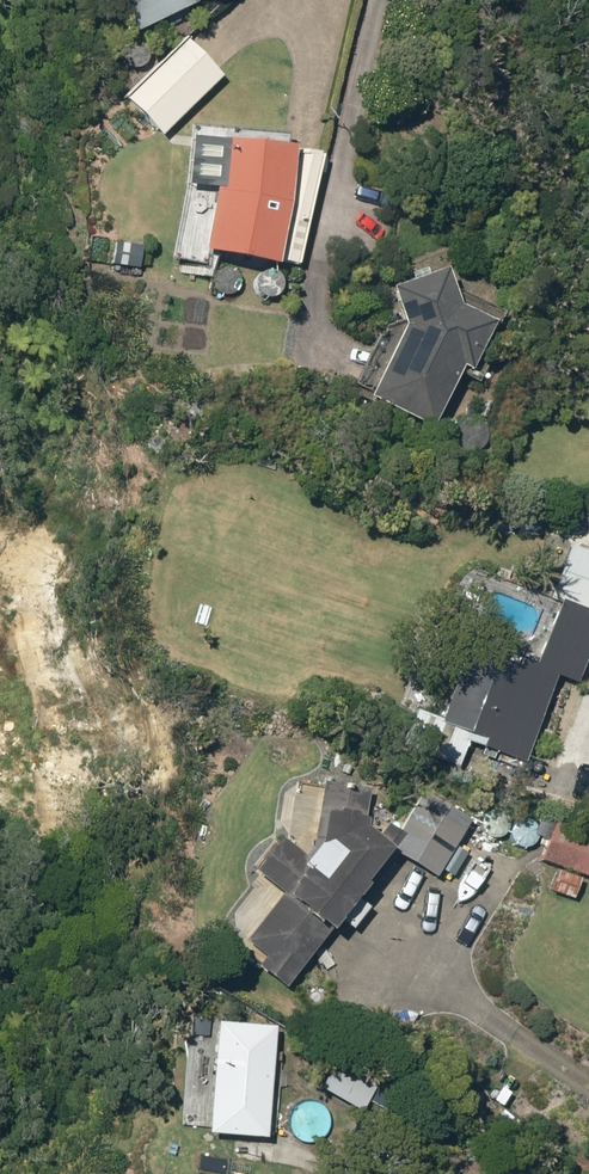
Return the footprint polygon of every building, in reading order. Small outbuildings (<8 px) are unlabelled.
[(117,5),(124,37),(191,4),(189,0),(128,0),(117,5)] [(180,39),(121,98),(159,136),(218,76),(180,39)] [(179,187),(208,190),(207,200),(196,253),(271,267),(283,206),(287,149),(182,141),(179,187)] [(112,247),(111,266),(133,267),(135,248),(112,247)] [(398,328),(363,401),(426,431),(456,369),(464,373),(487,326),(452,309),(440,273),(386,292),(398,328)] [(556,598),(533,659),(517,653),(514,662),(494,655),(489,669),(460,658),(439,715),(415,706),(401,742),(455,762),(465,736),(521,757),(554,671),(573,678),(588,635),(588,549),(568,541),(548,595),(556,598)] [(360,819),(364,783),(352,781),(352,777),(333,774),(333,779),(319,777),(310,842),(301,854),(272,830),(247,861),(280,888),(241,935),(263,953),(256,962),(278,981),(327,923),(324,920),(331,911),(347,924),(365,903),(349,890),(361,875),(358,873),(383,843),(434,872),(467,814),(418,786),(395,825),(383,818),(375,832),(360,819)] [(540,855),(585,871),(588,860),(588,830),(553,818),(540,855)] [(257,1140),(235,1138),(236,1134),(200,1132),(197,1170),(233,1173),(234,1159),(273,1162),(278,1092),(267,1091),(272,1021),(214,1016),(205,1129),(258,1132),(257,1140)]
